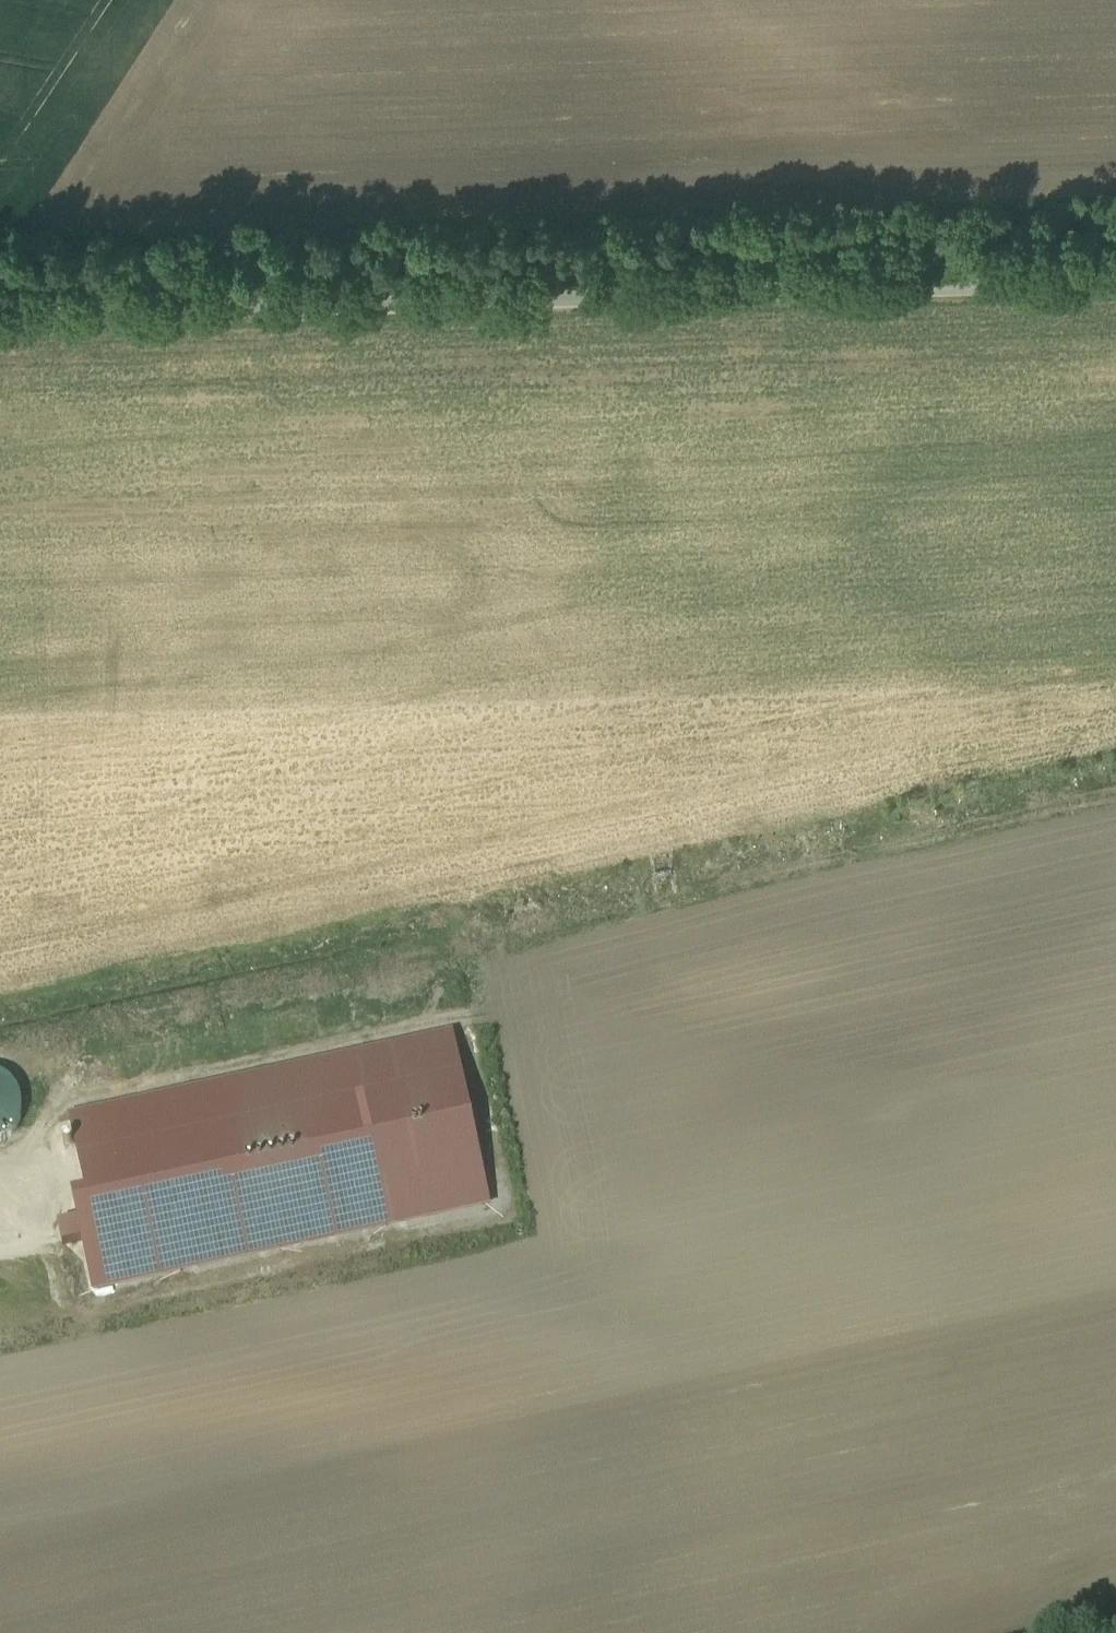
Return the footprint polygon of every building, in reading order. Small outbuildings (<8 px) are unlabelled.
[(88,1198),(74,1201),(93,1289),(392,1224),(356,1058),(71,1120),(88,1198)] [(3,1139),(9,1133),(15,1127),(18,1119),(20,1111),(19,1103),(17,1095),(12,1088),(6,1082),(0,1078),(0,1140),(3,1139)]
